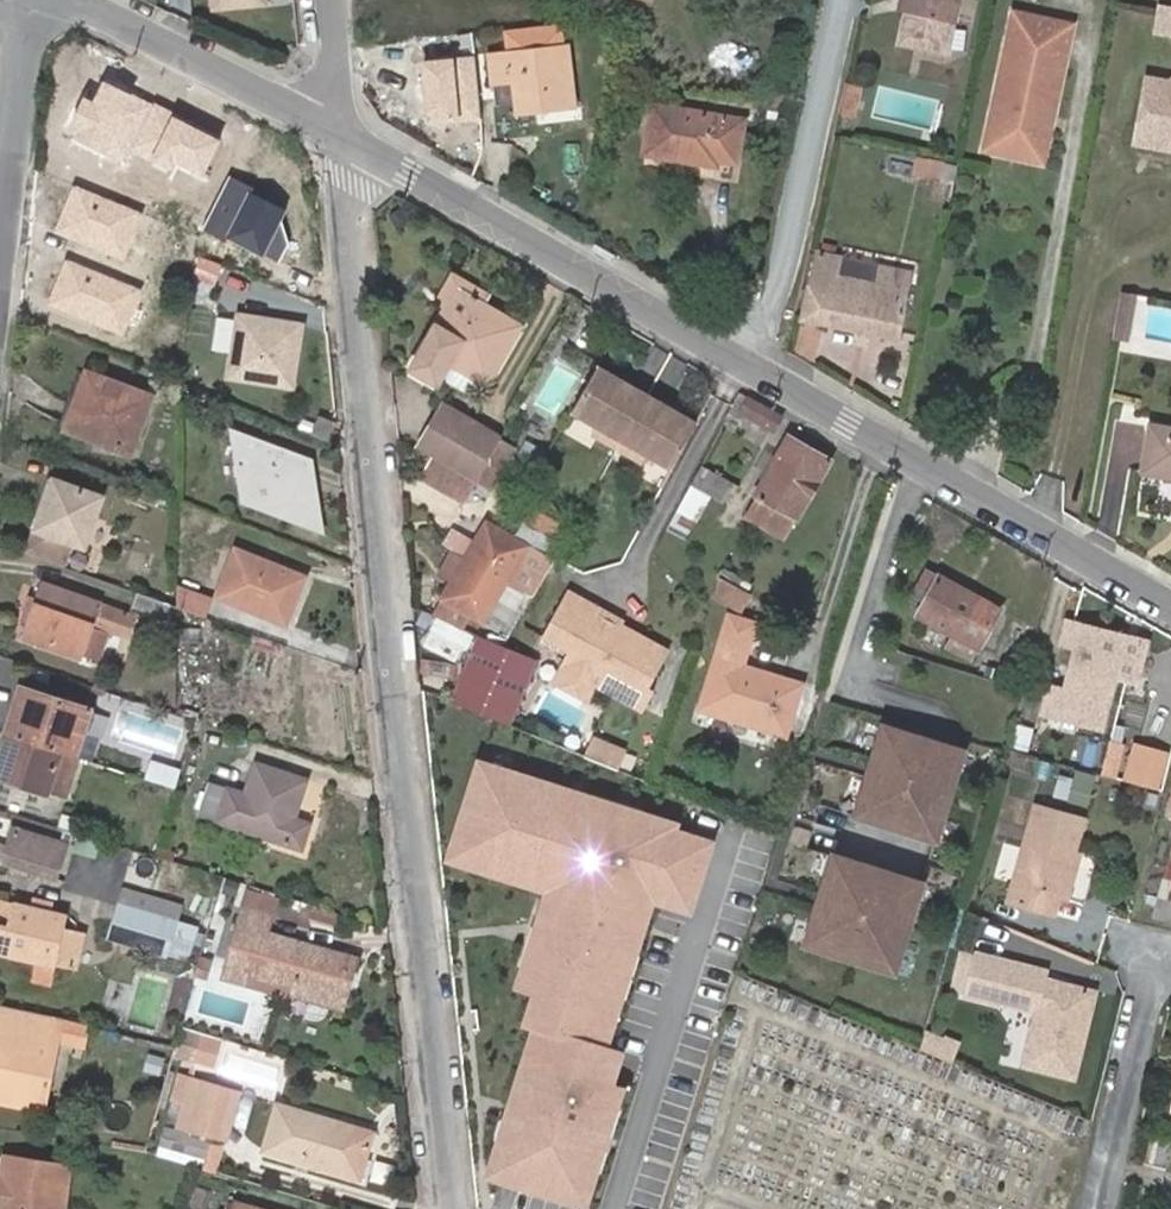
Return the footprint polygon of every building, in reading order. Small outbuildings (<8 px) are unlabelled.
[(894,14),(903,16),(892,62),(938,72),(948,26),(953,0),(897,0),(894,14)] [(1155,5),(1151,32),(1170,36),(1170,8),(1155,5)] [(982,151),(1038,165),(1071,31),(1015,18),(982,151)] [(504,93),(505,106),(564,103),(561,42),(556,42),(556,24),(508,27),(509,44),(485,46),(487,74),(491,74),(493,94),(504,93)] [(475,58),(421,62),(426,120),(479,116),(475,58)] [(1165,83),(1146,80),(1134,145),(1170,151),(1170,79),(1165,83)] [(223,140),(104,84),(95,103),(84,98),(72,125),(79,128),(74,140),(125,164),(129,154),(169,172),(173,162),(205,177),(223,140)] [(736,107),(647,97),(641,143),(713,153),(713,145),(731,148),(736,107)] [(930,180),(934,163),(914,158),(910,175),(930,180)] [(286,210),(228,182),(206,227),(279,263),(287,246),(281,220),(286,210)] [(141,212),(73,186),(55,233),(122,259),(141,212)] [(867,335),(897,341),(907,294),(911,271),(840,254),(839,259),(815,254),(800,320),(853,331),(851,339),(865,342),(867,335)] [(141,292),(67,262),(48,307),(122,337),(141,292)] [(471,404),(482,383),(486,385),(520,325),(486,306),(489,300),(451,279),(435,307),(443,312),(410,370),(471,404)] [(1119,291),(1111,338),(1127,342),(1138,295),(1119,291)] [(305,324),(234,314),(219,381),(289,392),(305,324)] [(694,423),(596,367),(569,414),(669,471),(694,423)] [(68,431),(128,454),(149,399),(87,375),(68,431)] [(729,410),(769,433),(777,419),(737,396),(729,410)] [(476,479),(500,439),(441,404),(417,447),(430,455),(476,479)] [(329,443),(336,424),(319,417),(311,437),(329,443)] [(1149,426),(1140,473),(1170,478),(1170,430),(1149,426)] [(267,514),(320,530),(316,488),(299,482),(303,472),(315,476),(313,458),(229,431),(237,495),(267,505),(267,514)] [(515,446),(500,439),(476,479),(492,489),(515,446)] [(786,439),(754,498),(796,521),(827,463),(786,439)] [(476,479),(430,455),(418,478),(464,504),(476,479)] [(698,466),(667,525),(687,535),(709,493),(721,499),(729,483),(698,466)] [(85,550),(103,500),(54,485),(38,535),(85,550)] [(550,516),(528,505),(522,517),(543,528),(550,516)] [(442,597),(509,634),(553,560),(486,522),(465,560),(451,551),(438,573),(451,580),(442,597)] [(285,623),(303,578),(237,551),(218,597),(285,623)] [(717,578),(748,595),(752,597),(755,591),(717,571),(717,578)] [(951,637),(944,651),(968,664),(997,612),(925,572),(911,598),(924,606),(917,618),(951,637)] [(748,595),(717,578),(711,595),(740,611),(748,595)] [(83,656),(92,629),(109,635),(126,640),(133,618),(44,589),(39,603),(30,599),(21,625),(29,627),(24,642),(81,661),(83,656)] [(177,590),(177,609),(198,617),(204,599),(177,590)] [(547,681),(579,699),(596,670),(642,696),(666,655),(622,630),(624,626),(568,593),(542,639),(564,651),(547,681)] [(137,595),(130,614),(168,607),(137,595)] [(798,691),(739,673),(753,631),(728,621),(696,712),(780,741),(798,691)] [(1098,729),(1109,682),(1121,637),(1065,622),(1060,645),(1072,648),(1061,691),(1047,688),(1041,715),(1085,726),(1098,729)] [(92,629),(83,656),(100,661),(109,635),(92,629)] [(466,709),(502,645),(478,635),(450,702),(466,709)] [(466,709),(509,727),(537,660),(502,645),(466,709)] [(1166,689),(1161,710),(1170,713),(1170,690),(1166,689)] [(60,757),(73,761),(79,741),(87,716),(20,694),(5,740),(60,757)] [(180,756),(189,724),(128,707),(119,739),(180,756)] [(935,843),(963,754),(877,726),(849,816),(935,843)] [(1115,733),(1104,770),(1162,787),(1170,757),(1170,750),(1115,733)] [(5,740),(0,755),(0,784),(46,799),(47,796),(65,803),(77,762),(73,761),(60,757),(5,740)] [(173,787),(178,772),(153,763),(148,778),(173,787)] [(672,827),(483,767),(457,848),(584,888),(549,996),(579,1006),(521,1186),(585,1207),(632,1060),(600,1050),(672,827)] [(217,824),(316,857),(324,832),(308,827),(321,789),(271,772),(259,804),(227,792),(217,824)] [(1087,781),(1068,776),(1062,798),(1081,803),(1087,781)] [(1053,896),(1066,851),(1075,817),(1028,804),(1001,899),(1045,912),(1050,895),(1053,896)] [(61,815),(57,828),(75,832),(79,821),(61,815)] [(62,882),(73,846),(18,829),(8,865),(62,882)] [(1156,891),(1147,889),(1145,896),(1154,898),(1151,911),(1170,915),(1170,832),(1156,891)] [(1053,896),(1059,897),(1071,852),(1066,851),(1053,896)] [(892,975),(921,886),(835,859),(807,948),(892,975)] [(125,894),(121,908),(175,924),(179,909),(125,894)] [(62,970),(71,937),(74,923),(0,903),(0,954),(37,964),(55,968),(62,970)] [(339,1014),(355,960),(265,934),(271,913),(245,905),(223,980),(250,988),(339,1014)] [(111,940),(166,957),(175,924),(121,908),(111,940)] [(339,917),(314,909),(311,921),(335,928),(339,917)] [(193,928),(175,924),(166,957),(183,962),(193,928)] [(86,941),(71,937),(62,970),(78,974),(86,941)] [(963,948),(953,991),(965,994),(975,951),(963,948)] [(215,959),(203,956),(195,980),(208,983),(215,959)] [(55,968),(37,964),(33,981),(51,985),(55,968)] [(1072,1035),(1083,992),(1040,982),(1020,1066),(1069,1078),(1079,1037),(1072,1035)] [(1083,992),(1072,1035),(1079,1037),(1089,993),(1083,992)] [(0,1006),(0,1101),(39,1110),(53,1048),(54,1042),(59,1020),(0,1006)] [(54,1042),(53,1048),(82,1054),(87,1031),(58,1025),(54,1042)] [(202,1032),(183,1027),(175,1055),(193,1060),(202,1032)] [(941,1035),(925,1028),(920,1047),(936,1054),(947,1059),(953,1040),(941,1035)] [(220,1038),(202,1032),(193,1060),(210,1067),(220,1038)] [(224,1047),(221,1070),(279,1080),(283,1057),(224,1047)] [(163,1105),(181,1111),(190,1078),(173,1073),(163,1105)] [(190,1078),(181,1111),(177,1125),(212,1134),(226,1087),(190,1078)] [(226,1087),(212,1134),(230,1139),(242,1092),(226,1087)] [(369,1174),(380,1130),(284,1108),(273,1151),(369,1174)] [(177,1125),(167,1122),(162,1140),(206,1154),(212,1134),(177,1125)] [(6,1156),(3,1176),(0,1176),(0,1208),(3,1208),(63,1208),(69,1165),(6,1156)]
